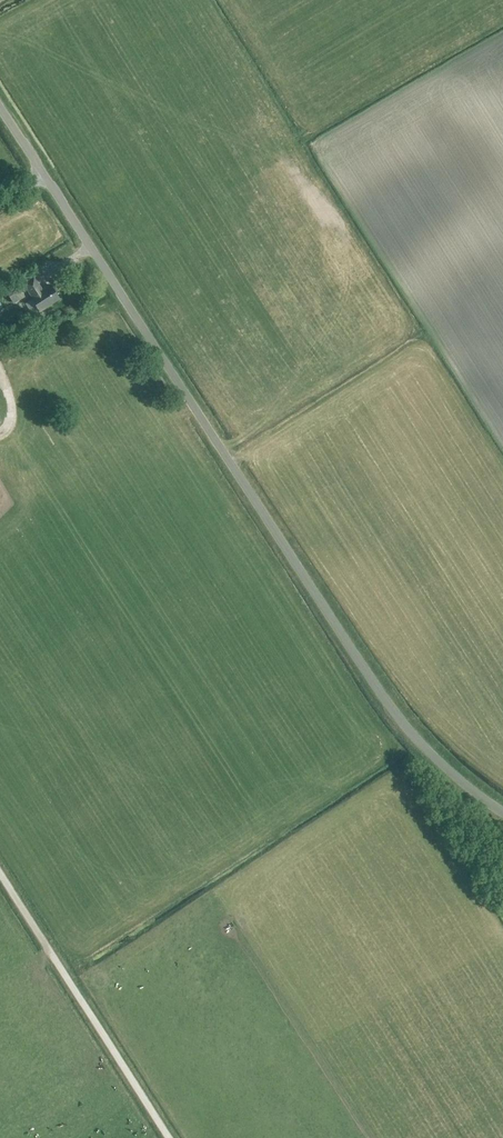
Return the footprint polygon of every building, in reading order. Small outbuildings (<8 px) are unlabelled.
[(49,261),(56,268),(64,262),(57,254),(49,261)] [(40,312),(59,300),(50,285),(42,290),(33,277),(23,284),(32,297),(30,298),(40,312)] [(2,287),(13,304),(24,296),(13,280),(2,287)]
